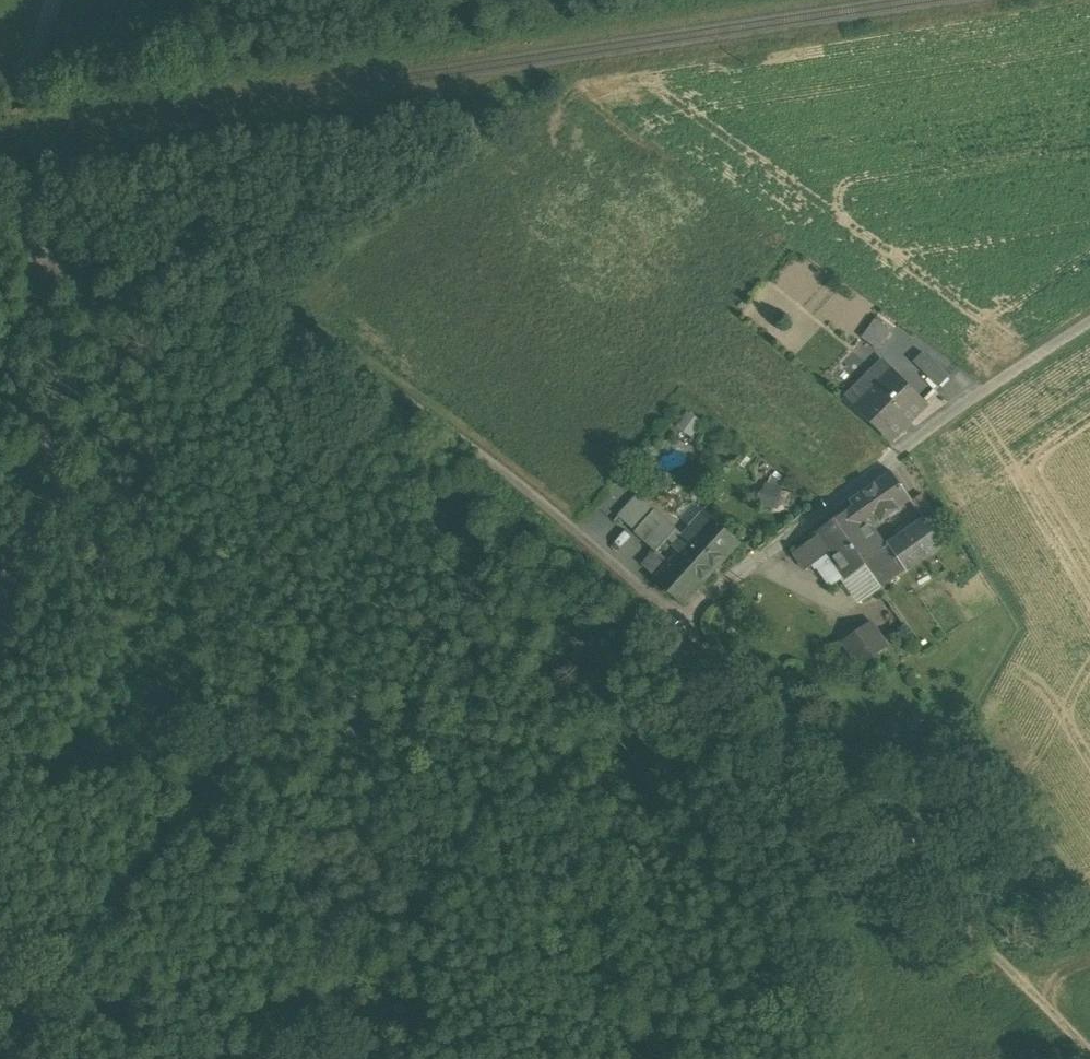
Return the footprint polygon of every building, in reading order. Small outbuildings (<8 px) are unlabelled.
[(891,331),(875,320),(863,337),(879,349),(891,331)] [(950,376),(931,357),(930,359),(923,352),(914,361),(939,387),(950,376)] [(927,405),(894,373),(885,382),(881,379),(873,370),(848,394),(893,440),(927,405)] [(892,473),(851,502),(855,508),(856,508),(867,523),(907,494),(892,473)] [(925,519),(926,521),(936,515),(923,494),(911,502),(923,521),(925,519)] [(855,508),(818,535),(830,552),(846,576),(864,563),(885,548),(884,548),(867,523),(856,508),(855,508)] [(656,511),(637,531),(647,540),(666,520),(656,511)] [(923,521),(884,548),(885,548),(864,563),(881,587),(943,544),(926,521),(925,519),(923,521)] [(677,529),(666,520),(647,540),(658,550),(677,529)] [(697,528),(692,533),(697,537),(701,532),(697,528)] [(726,554),(701,532),(697,537),(690,545),(714,566),(726,554)] [(818,535),(795,552),(807,568),(830,552),(818,535)] [(690,545),(659,578),(683,600),(714,566),(690,545)] [(887,648),(869,623),(844,640),(846,644),(847,643),(862,665),(887,648)]
